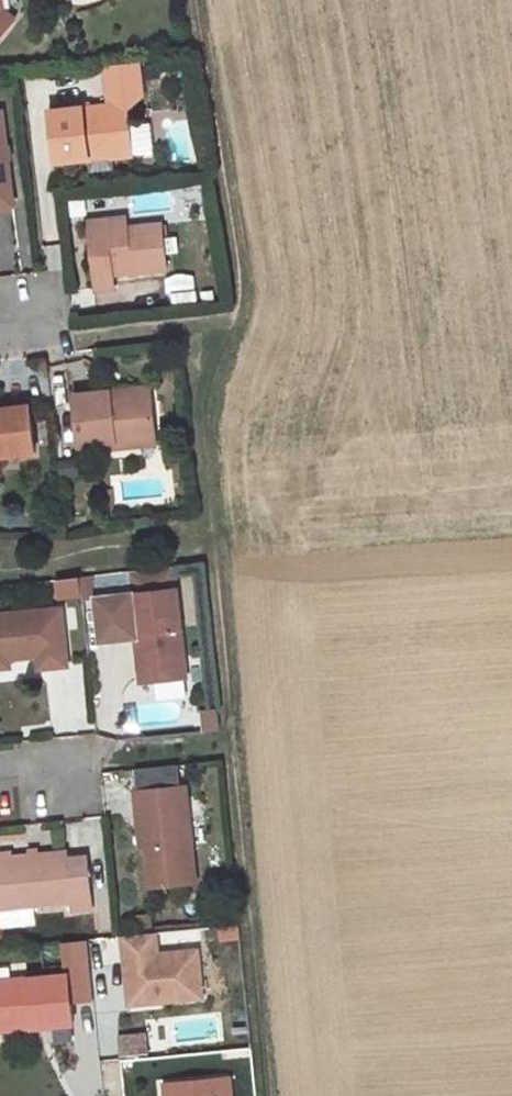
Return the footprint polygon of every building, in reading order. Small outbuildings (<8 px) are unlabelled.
[(9,24),(14,19),(2,12),(1,0),(0,0),(0,16),(9,24)] [(9,24),(0,16),(0,35),(9,24)] [(51,112),(56,156),(95,152),(111,150),(112,161),(135,158),(128,99),(144,97),(141,63),(106,67),(110,106),(51,112)] [(156,154),(154,118),(145,119),(144,106),(137,107),(140,155),(156,154)] [(4,112),(0,112),(0,207),(14,205),(4,112)] [(95,152),(96,162),(112,161),(111,150),(95,152)] [(114,278),(168,271),(163,227),(112,233),(111,221),(90,224),(98,293),(115,291),(114,278)] [(111,392),(112,400),(152,396),(151,388),(111,392)] [(111,392),(74,397),(79,447),(116,443),(116,449),(136,446),(135,436),(156,433),(152,396),(112,400),(111,392)] [(36,452),(31,406),(0,410),(0,457),(36,452)] [(135,436),(136,446),(157,444),(156,433),(135,436)] [(175,567),(130,572),(136,635),(144,634),(149,678),(154,682),(187,678),(175,567)] [(83,593),(84,599),(98,598),(96,576),(82,578),(83,593)] [(59,580),(60,595),(83,593),(82,578),(59,580)] [(62,609),(0,615),(0,662),(11,661),(38,658),(46,658),(47,669),(67,667),(62,609)] [(144,634),(136,635),(141,684),(154,682),(149,678),(144,634)] [(38,658),(39,669),(47,669),(46,658),(38,658)] [(138,792),(181,787),(179,766),(136,771),(138,792)] [(146,830),(152,887),(196,883),(186,787),(181,787),(138,792),(137,792),(139,812),(144,812),(146,830)] [(0,855),(0,909),(73,902),(74,913),(93,911),(88,860),(68,862),(68,853),(12,858),(12,854),(0,855)] [(156,933),(123,936),(130,998),(166,995),(166,1002),(203,998),(198,951),(158,955),(156,933)] [(0,982),(0,1026),(32,1023),(33,1028),(74,1023),(69,975),(0,982)] [(130,998),(130,1005),(166,1002),(166,995),(130,998)] [(150,1055),(148,1035),(120,1038),(122,1058),(150,1055)] [(230,1079),(175,1085),(176,1095),(232,1095),(230,1079)] [(167,1085),(168,1095),(176,1095),(175,1085),(167,1085)]
